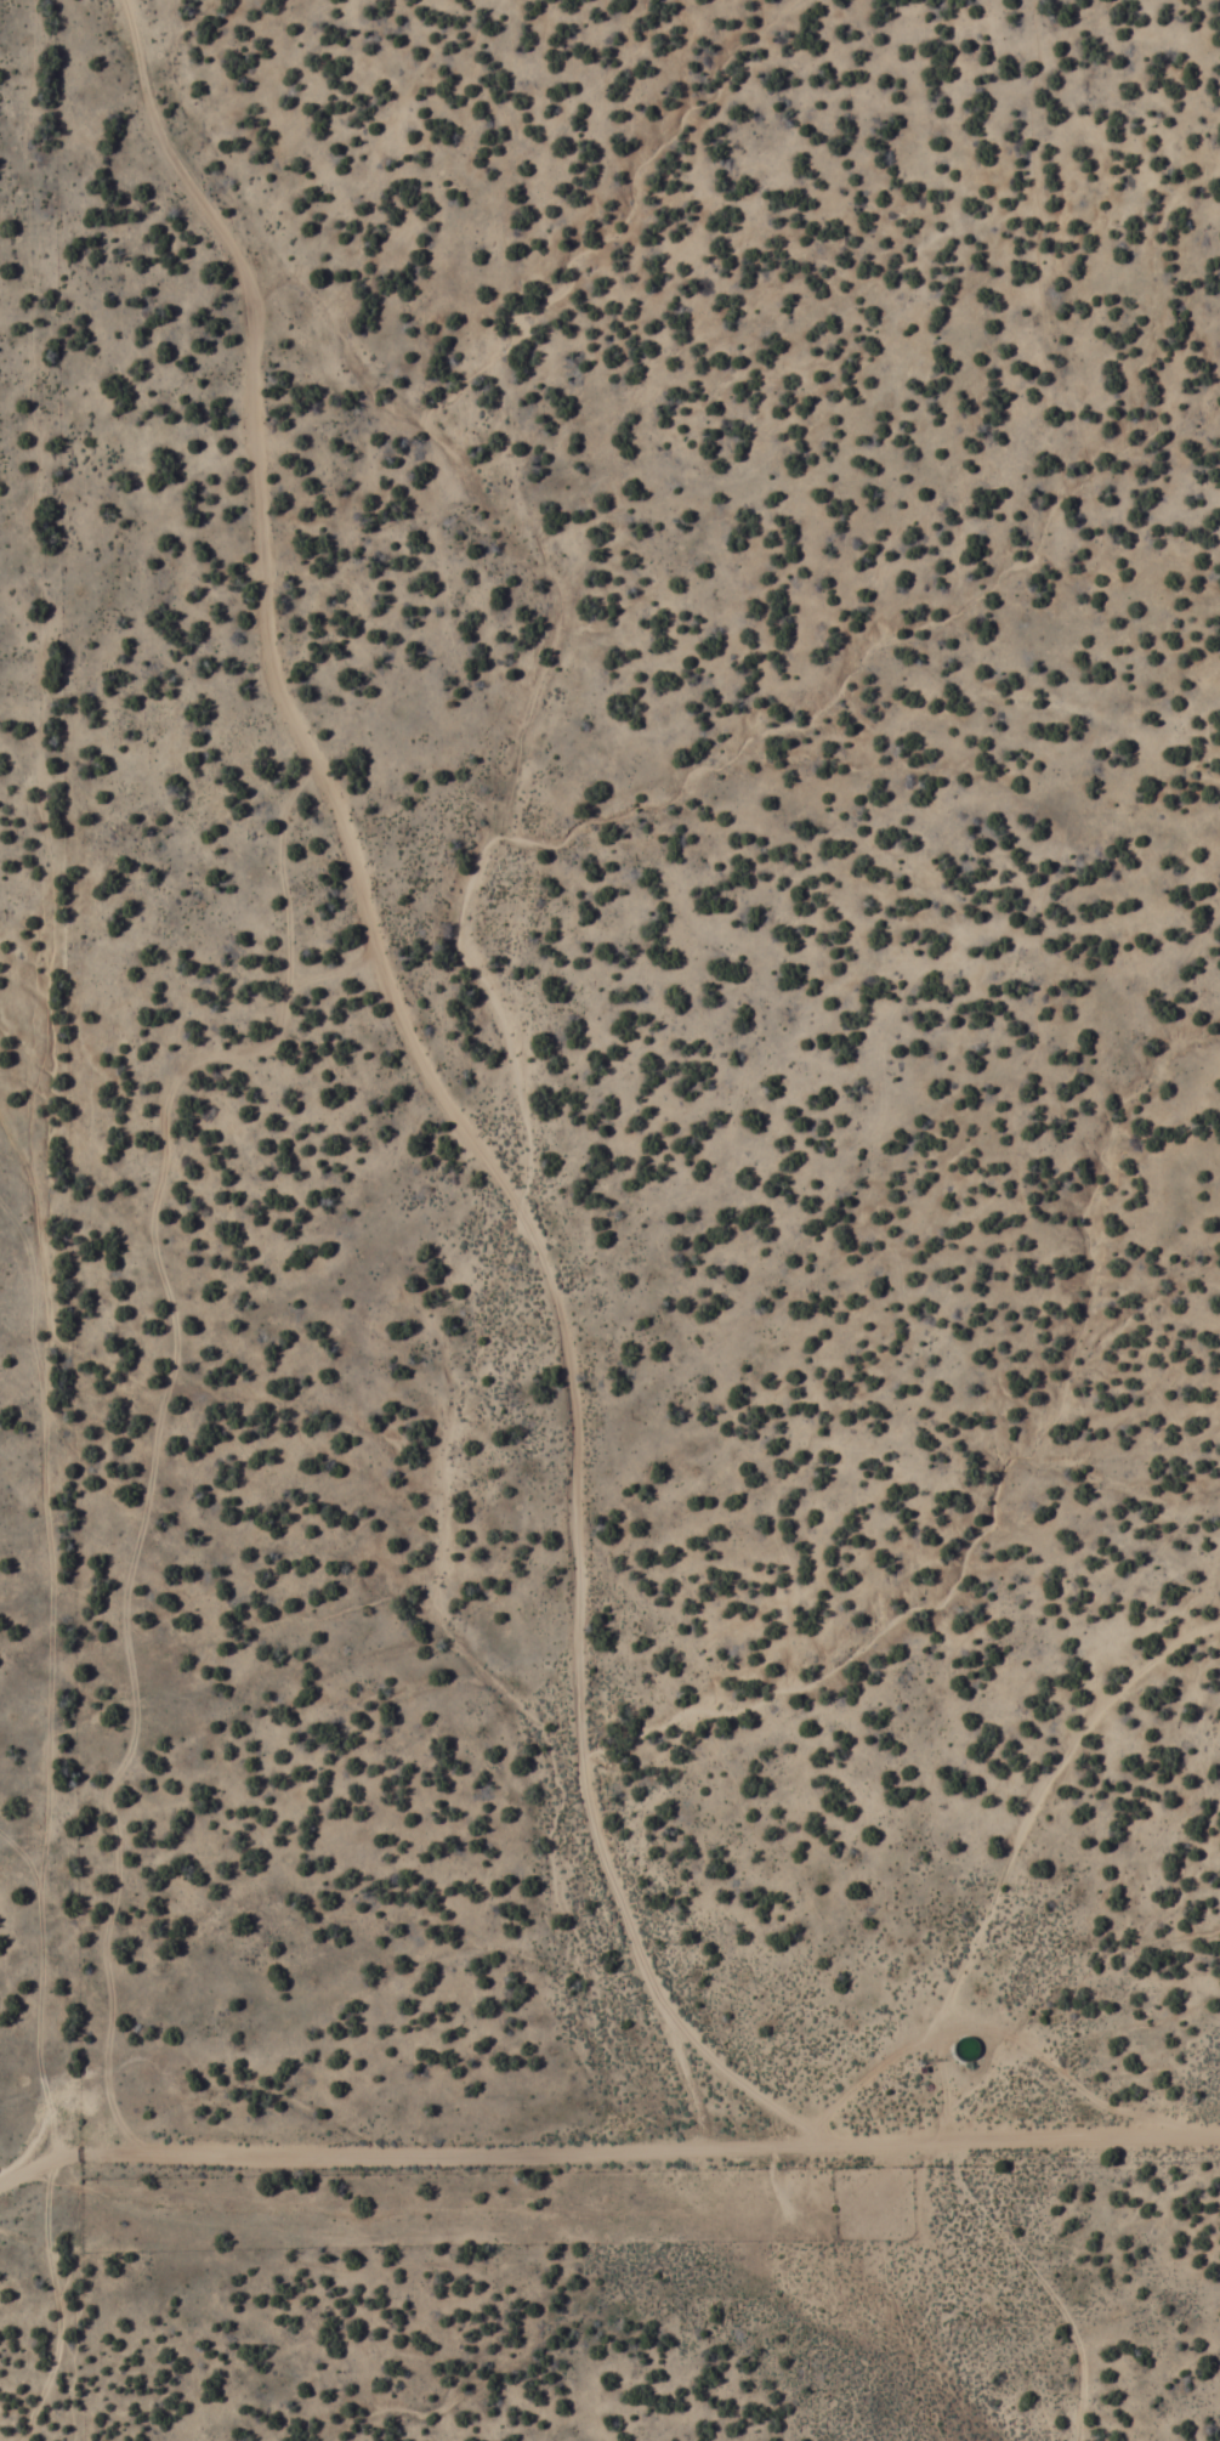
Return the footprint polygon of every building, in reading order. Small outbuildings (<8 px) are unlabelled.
[(966,2042),(957,2041),(956,2056),(965,2056),(966,2042)]
